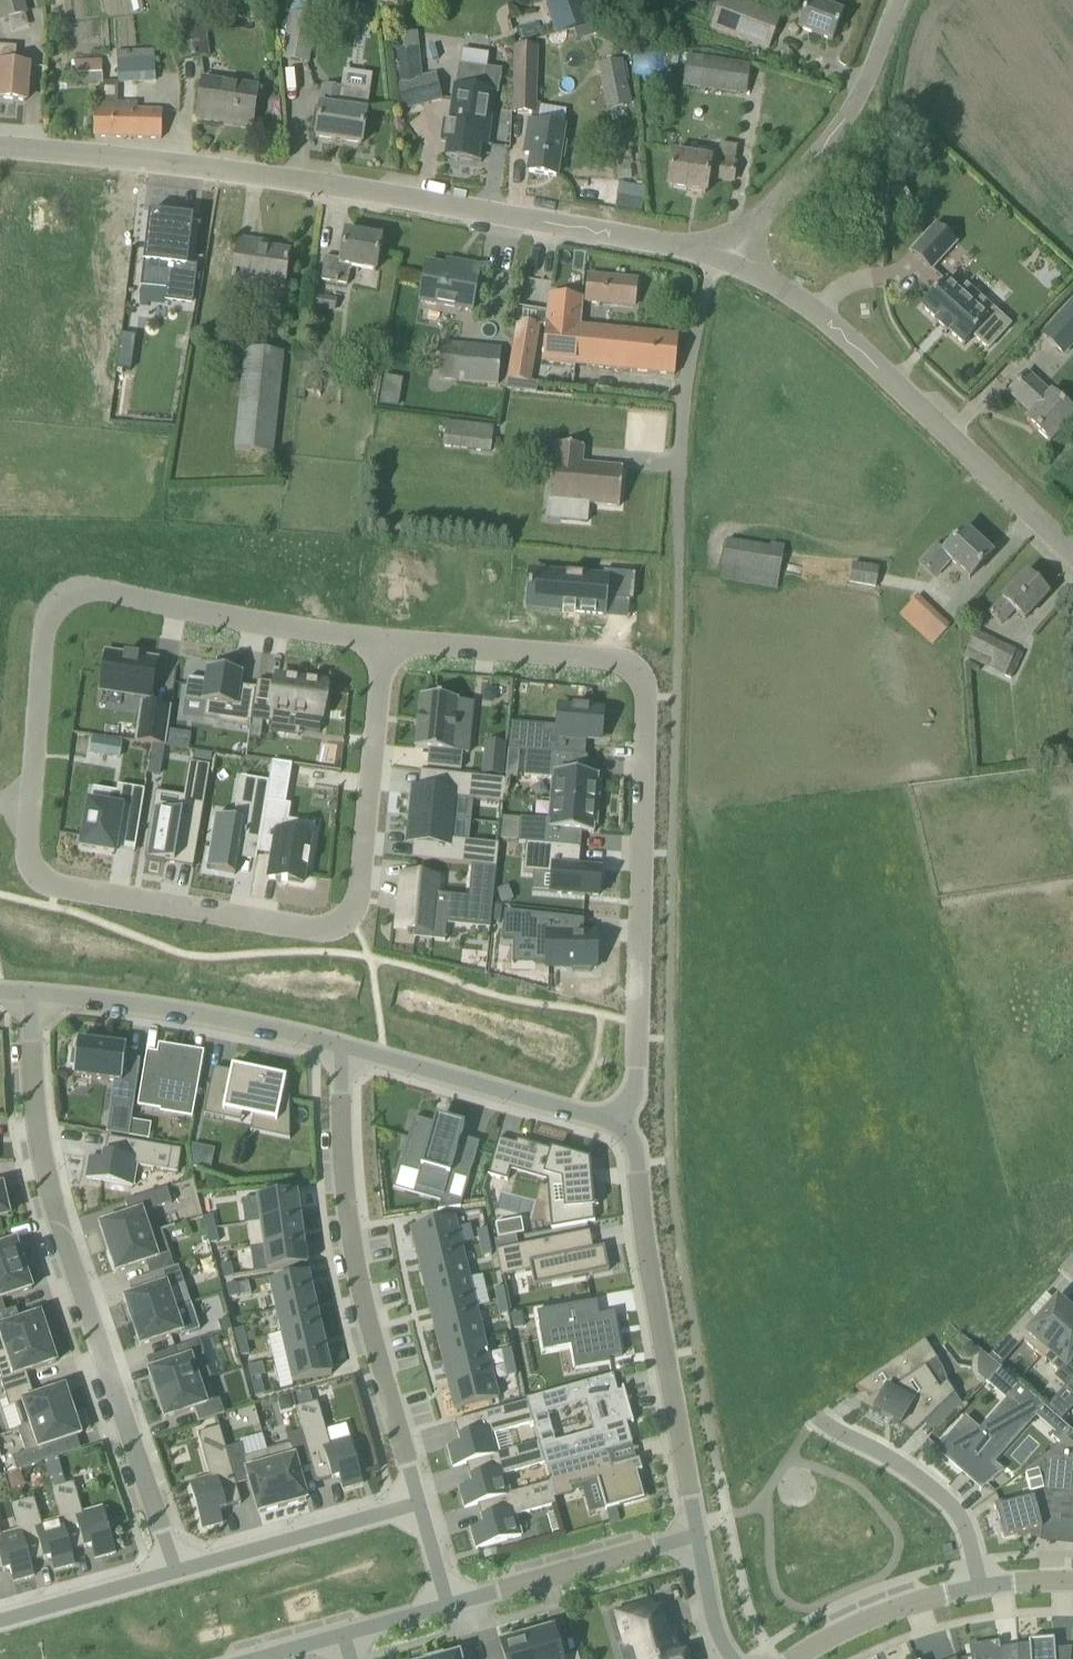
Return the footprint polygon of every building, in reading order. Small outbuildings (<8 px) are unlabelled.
[(26,15),(22,0),(0,0),(0,20),(0,21),(26,15)] [(567,32),(591,24),(583,0),(562,0),(557,2),(567,32)] [(782,17),(738,0),(721,0),(711,28),(769,50),(782,17)] [(798,29),(833,42),(844,13),(832,8),(835,0),(809,0),(798,29)] [(181,61),(209,56),(202,8),(173,12),(181,61)] [(312,15),(293,13),(286,58),(305,61),(312,15)] [(513,112),(536,113),(539,46),(538,46),(538,39),(515,45),(513,112)] [(29,66),(16,65),(17,48),(0,46),(0,100),(26,101),(29,66)] [(419,48),(395,50),(398,89),(403,108),(442,99),(436,73),(421,77),(404,81),(402,64),(420,62),(419,48)] [(157,81),(155,49),(118,51),(120,82),(157,81)] [(746,95),(751,66),(688,56),(684,85),(746,95)] [(598,64),(603,88),(620,85),(625,106),(632,105),(624,59),(598,64)] [(102,60),(75,60),(76,84),(100,83),(102,83),(102,82),(102,60)] [(458,68),(455,88),(454,88),(449,124),(444,123),(442,141),(449,142),(446,157),(478,161),(482,132),(488,133),(493,93),(499,94),(503,70),(488,68),(487,72),(458,68)] [(258,88),(203,80),(197,120),(222,124),(222,120),(253,124),(258,88)] [(322,107),(321,106),(316,137),(362,144),(370,94),(342,90),(342,89),(325,87),(322,107)] [(95,137),(162,139),(163,111),(137,110),(138,104),(118,103),(100,103),(96,103),(95,132),(95,137)] [(525,155),(532,156),(529,172),(557,177),(564,128),(531,123),(528,136),(525,155)] [(713,160),(713,161),(711,161),(711,160),(674,154),(668,188),(706,194),(708,179),(733,182),(735,165),(738,147),(720,144),(718,161),(713,160)] [(618,165),(618,180),(631,180),(632,165),(618,165)] [(617,196),(615,207),(642,212),(644,201),(617,196)] [(141,284),(141,288),(168,290),(167,301),(191,304),(196,268),(186,267),(192,221),(151,216),(144,285),(141,284)] [(937,224),(911,252),(931,271),(957,243),(937,224)] [(351,266),(376,271),(382,239),(346,232),(341,260),(325,257),(321,281),(348,285),(351,266)] [(285,288),(289,262),(288,262),(289,252),(255,247),(256,242),(239,240),(233,281),(285,288)] [(420,302),(472,311),(480,268),(461,264),(459,271),(426,265),(420,302)] [(587,275),(584,304),(636,308),(639,280),(587,275)] [(974,336),(988,350),(1011,325),(995,311),(987,319),(975,308),(983,300),(967,285),(959,293),(946,281),(945,282),(922,307),(937,322),(935,324),(947,335),(949,332),(965,346),(974,336)] [(312,294),(307,318),(318,320),(320,309),(334,312),(337,299),(312,294)] [(678,336),(579,326),(582,299),(549,296),(546,323),(542,362),(653,373),(675,376),(678,336)] [(1043,336),(1063,354),(1072,344),(1072,303),(1043,336)] [(137,430),(143,328),(0,319),(0,422),(137,430)] [(507,380),(531,384),(532,383),(541,325),(517,321),(507,380)] [(498,384),(502,349),(442,343),(439,376),(498,384)] [(273,454),(284,353),(246,349),(235,450),(273,454)] [(1028,374),(1010,394),(1032,414),(1026,421),(1050,443),(1072,418),(1072,413),(1052,393),(1050,395),(1028,374)] [(507,380),(506,390),(537,393),(538,384),(532,383),(531,384),(507,380)] [(472,425),(469,449),(491,452),(494,427),(472,425)] [(549,501),(564,502),(563,521),(588,523),(590,504),(619,507),(623,468),(582,464),(584,447),(557,444),(556,462),(552,462),(549,501)] [(951,561),(970,579),(993,554),(965,529),(943,552),(937,546),(920,564),(935,578),(951,561)] [(776,588),(783,549),(727,539),(720,578),(776,588)] [(876,587),(879,569),(853,565),(849,583),(876,587)] [(1015,610),(1025,620),(1049,594),(1027,573),(1002,599),(1003,600),(990,614),(1002,624),(1015,610)] [(544,614),(544,615),(562,617),(562,618),(563,618),(563,617),(573,619),(573,620),(574,620),(575,619),(603,622),(605,605),(633,608),(636,581),(603,578),(603,584),(548,578),(544,614)] [(918,596),(899,616),(931,645),(949,625),(918,596)] [(965,656),(1011,677),(1022,653),(976,631),(965,656)] [(106,654),(101,691),(152,698),(157,660),(139,658),(139,656),(138,656),(137,657),(126,656),(126,654),(125,654),(124,657),(106,654)] [(188,678),(185,700),(206,703),(204,718),(219,720),(219,723),(233,725),(251,727),(252,721),(256,689),(241,687),(243,673),(225,670),(208,667),(206,681),(188,678)] [(256,689),(252,721),(271,724),(273,724),(274,716),(285,718),(286,713),(301,715),(299,730),(301,731),(320,733),(327,685),(318,684),(318,682),(317,682),(317,683),(308,682),(308,681),(307,681),(306,682),(298,681),(298,679),(297,679),(296,680),(288,679),(288,678),(286,678),(286,680),(277,679),(277,684),(257,682),(256,689)] [(421,696),(416,749),(429,750),(428,767),(461,770),(463,753),(469,754),(471,733),(455,732),(458,701),(458,700),(421,696)] [(142,704),(136,742),(166,746),(171,708),(142,704)] [(511,723),(508,751),(526,752),(585,757),(587,739),(600,740),(602,710),(589,709),(589,708),(572,706),(572,708),(560,707),(558,727),(546,726),(522,724),(511,723)] [(93,739),(91,752),(119,757),(121,744),(93,739)] [(485,742),(482,774),(503,776),(506,744),(485,742)] [(509,751),(508,761),(519,762),(519,752),(509,751)] [(526,752),(524,777),(553,779),(551,799),(550,799),(550,800),(599,804),(599,803),(600,784),(601,784),(601,782),(597,782),(598,776),(599,775),(587,774),(588,757),(585,757),(526,752)] [(146,856),(145,858),(164,861),(164,863),(166,863),(166,861),(175,863),(177,849),(196,853),(211,766),(190,762),(184,797),(181,812),(156,808),(148,856),(146,856)] [(266,801),(258,854),(273,856),(271,868),(270,873),(269,878),(275,879),(282,880),(288,881),(303,883),(306,867),(308,868),(308,866),(306,865),(308,854),(308,852),(310,839),(286,835),(289,820),(291,805),(284,804),(291,765),(273,762),(269,782),(266,801)] [(411,794),(409,813),(456,817),(458,799),(503,803),(506,780),(427,772),(425,788),(419,788),(412,787),(411,794)] [(211,848),(207,868),(234,872),(233,874),(235,875),(238,858),(240,848),(249,850),(256,851),(256,856),(257,856),(258,854),(266,801),(269,782),(257,780),(254,798),(238,795),(233,822),(215,819),(213,832),(211,848)] [(85,831),(82,847),(99,850),(115,852),(115,848),(118,832),(138,835),(141,814),(145,790),(118,786),(117,792),(114,808),(91,804),(90,803),(87,820),(86,820),(86,821),(87,821),(85,829),(84,829),(84,830),(85,831)] [(521,819),(519,843),(579,848),(580,848),(582,832),(594,833),(594,831),(593,831),(594,826),(597,826),(597,824),(598,805),(599,805),(599,804),(550,800),(550,801),(551,801),(549,821),(521,819)] [(407,836),(406,842),(413,843),(420,844),(418,860),(472,866),(497,868),(499,845),(454,840),(456,817),(409,813),(407,836)] [(526,844),(524,873),(552,875),(551,893),(598,897),(601,870),(579,868),(581,848),(580,848),(579,848),(526,844)] [(395,898),(395,899),(400,900),(399,910),(398,928),(415,930),(414,938),(416,939),(416,934),(433,936),(434,919),(474,923),(475,914),(490,915),(492,915),(493,904),(496,877),(497,868),(472,866),(468,900),(436,897),(438,880),(403,876),(401,898),(395,898)] [(508,885),(497,889),(503,905),(514,900),(508,885)] [(506,911),(503,939),(536,939),(535,964),(546,964),(546,967),(573,967),(572,972),(591,973),(591,968),(597,968),(597,933),(584,932),(571,932),(571,918),(506,911)] [(113,1097),(135,1100),(140,1060),(135,1059),(125,1058),(126,1047),(110,1045),(110,1041),(95,1039),(95,1043),(78,1041),(77,1051),(72,1051),(71,1066),(75,1067),(74,1076),(115,1082),(113,1097)] [(179,1098),(196,1101),(203,1061),(197,1060),(188,1059),(189,1052),(158,1047),(157,1054),(147,1052),(138,1105),(177,1111),(179,1098)] [(278,1075),(263,1072),(262,1076),(246,1073),(233,1070),(234,1068),(232,1067),(231,1072),(214,1068),(204,1115),(223,1119),(226,1104),(244,1108),(255,1110),(279,1115),(282,1100),(287,1077),(278,1075)] [(110,1118),(109,1128),(130,1131),(132,1120),(110,1117),(110,1118)] [(414,1118),(400,1168),(419,1174),(415,1188),(442,1196),(441,1202),(438,1211),(461,1207),(479,1143),(461,1138),(465,1125),(445,1119),(443,1126),(414,1118)] [(132,1121),(129,1136),(149,1140),(152,1124),(132,1121)] [(178,1173),(182,1150),(108,1138),(103,1160),(90,1158),(87,1179),(112,1183),(133,1187),(136,1166),(166,1171),(178,1173)] [(498,1139),(488,1175),(508,1181),(511,1170),(512,1165),(564,1180),(566,1206),(549,1207),(551,1229),(595,1221),(594,1206),(598,1206),(597,1194),(596,1179),(591,1178),(589,1177),(589,1170),(591,1170),(590,1160),(544,1147),(517,1139),(515,1144),(513,1152),(498,1148),(500,1139),(498,1139)] [(10,1209),(7,1193),(4,1194),(2,1187),(0,1188),(0,1217),(9,1215),(7,1209),(10,1209)] [(100,1226),(108,1249),(158,1232),(151,1210),(172,1203),(167,1188),(125,1202),(130,1216),(100,1226)] [(297,1193),(257,1198),(261,1223),(301,1217),(297,1193)] [(212,1216),(203,1218),(207,1231),(215,1229),(212,1216)] [(301,1217),(261,1223),(264,1247),(304,1241),(301,1217)] [(455,1217),(411,1228),(418,1259),(463,1248),(455,1217)] [(215,1229),(207,1231),(210,1244),(219,1242),(215,1229)] [(486,1229),(478,1230),(480,1244),(489,1242),(486,1229)] [(158,1232),(108,1249),(116,1273),(146,1263),(150,1276),(175,1268),(162,1230),(158,1232)] [(572,1235),(496,1251),(499,1264),(502,1277),(531,1271),(553,1266),(556,1282),(609,1271),(604,1247),(593,1249),(576,1253),(572,1235)] [(304,1241),(264,1247),(267,1271),(307,1266),(304,1241)] [(24,1266),(16,1242),(0,1247),(0,1274),(24,1266)] [(489,1242),(480,1244),(483,1257),(492,1255),(489,1242)] [(463,1248),(418,1259),(425,1289),(470,1278),(463,1248)] [(230,1263),(222,1265),(225,1279),(233,1276),(230,1263)] [(0,1274),(0,1314),(6,1312),(2,1299),(32,1289),(24,1266),(0,1274)] [(125,1299),(133,1322),(174,1308),(167,1286),(179,1282),(175,1268),(150,1276),(155,1289),(135,1295),(125,1299)] [(309,1274),(269,1283),(275,1309),(315,1300),(309,1274)] [(470,1278),(425,1289),(432,1318),(477,1308),(470,1278)] [(249,1281),(236,1284),(239,1296),(252,1293),(249,1281)] [(235,1283),(226,1285),(230,1298),(239,1296),(236,1284),(235,1283)] [(503,1288),(495,1289),(497,1303),(506,1301),(503,1288)] [(315,1300),(275,1309),(281,1333),(320,1324),(315,1300)] [(598,1300),(538,1311),(541,1330),(552,1328),(555,1346),(574,1343),(577,1354),(595,1351),(597,1360),(623,1355),(622,1348),(620,1348),(614,1314),(601,1316),(598,1300)] [(1019,1345),(1023,1341),(1041,1356),(1072,1320),(1072,1309),(1067,1304),(1064,1307),(1057,1300),(1038,1323),(1027,1313),(1008,1335),(1019,1345)] [(506,1301),(497,1303),(500,1316),(509,1314),(506,1301)] [(182,1332),(174,1308),(133,1322),(141,1346),(182,1332)] [(477,1308),(432,1318),(440,1348),(484,1337),(477,1308)] [(48,1339),(41,1315),(22,1321),(10,1325),(6,1312),(0,1314),(0,1355),(48,1339)] [(521,1312),(512,1314),(515,1328),(523,1327),(521,1312)] [(228,1319),(218,1322),(222,1333),(232,1330),(228,1319)] [(1041,1356),(1059,1372),(1054,1377),(1065,1387),(1072,1378),(1072,1320),(1041,1356)] [(320,1324),(281,1333),(287,1358),(326,1349),(320,1324)] [(241,1329),(232,1331),(236,1344),(245,1342),(241,1329)] [(484,1337),(440,1348),(447,1378),(491,1367),(484,1337)] [(48,1339),(0,1355),(0,1374),(2,1380),(1,1380),(5,1394),(30,1385),(26,1372),(56,1362),(48,1339)] [(207,1379),(207,1380),(212,1378),(204,1354),(205,1354),(200,1340),(175,1349),(179,1362),(149,1372),(157,1395),(207,1379)] [(913,1434),(954,1394),(947,1383),(940,1389),(925,1368),(938,1361),(925,1341),(855,1388),(873,1397),(861,1406),(913,1434)] [(245,1342),(236,1344),(239,1357),(248,1355),(245,1342)] [(326,1349),(287,1358),(293,1384),(332,1374),(326,1349)] [(511,1349),(502,1351),(505,1364),(514,1362),(511,1349)] [(1000,1367),(1006,1360),(995,1350),(988,1357),(1000,1367)] [(514,1362),(505,1364),(507,1377),(516,1375),(514,1362)] [(262,1364),(248,1366),(251,1377),(264,1374),(262,1364)] [(491,1367),(447,1378),(454,1409),(499,1398),(491,1367)] [(1044,1407),(1001,1368),(986,1383),(987,1384),(989,1382),(1009,1400),(971,1443),(957,1431),(940,1449),(937,1447),(936,1448),(967,1475),(969,1473),(985,1487),(1003,1471),(991,1460),(1033,1413),(1036,1417),(1044,1407)] [(541,1395),(526,1399),(527,1401),(530,1411),(545,1407),(547,1414),(590,1402),(598,1430),(555,1442),(540,1446),(545,1464),(546,1468),(608,1451),(633,1444),(627,1423),(632,1422),(632,1423),(634,1423),(632,1419),(631,1419),(627,1404),(626,1400),(631,1399),(631,1397),(627,1398),(620,1400),(618,1392),(613,1377),(614,1376),(613,1375),(541,1395)] [(215,1401),(207,1380),(207,1379),(157,1395),(165,1419),(195,1409),(199,1422),(225,1414),(220,1399),(215,1401)] [(261,1381),(252,1383),(256,1396),(264,1394),(261,1381)] [(23,1428),(73,1412),(65,1388),(35,1398),(30,1385),(5,1394),(10,1407),(15,1405),(22,1428),(23,1428)] [(310,1391),(296,1395),(300,1407),(313,1404),(310,1391)] [(1055,1399),(1046,1409),(1060,1421),(1069,1411),(1055,1399)] [(461,1444),(448,1447),(454,1468),(466,1464),(466,1463),(498,1454),(498,1453),(493,1435),(533,1423),(530,1411),(527,1401),(455,1422),(461,1444)] [(318,1402),(296,1408),(312,1466),(317,1483),(329,1479),(339,1477),(343,1490),(363,1484),(358,1464),(350,1439),(330,1445),(318,1402)] [(81,1436),(73,1412),(23,1428),(22,1428),(18,1429),(26,1453),(12,1457),(17,1471),(55,1459),(51,1446),(81,1436)] [(1063,1424),(1052,1437),(1060,1444),(1068,1439),(1072,1435),(1072,1433),(1063,1424)] [(211,1478),(190,1484),(203,1529),(217,1525),(223,1523),(219,1510),(241,1504),(236,1485),(226,1449),(224,1443),(220,1427),(198,1434),(211,1478)] [(290,1445),(268,1451),(283,1506),(307,1500),(303,1487),(298,1470),(312,1466),(303,1431),(287,1435),(290,1445)] [(1015,1504),(1014,1499),(994,1504),(1003,1539),(1019,1535),(1041,1537),(1043,1522),(1060,1524),(1060,1522),(1068,1439),(1060,1444),(1041,1458),(1046,1464),(1044,1488),(1030,1492),(1032,1499),(1015,1504)] [(1068,1439),(1060,1522),(1072,1523),(1072,1444),(1068,1439)] [(472,1484),(459,1488),(465,1508),(478,1505),(478,1504),(510,1495),(510,1494),(504,1475),(545,1464),(540,1446),(539,1442),(498,1453),(498,1454),(466,1463),(466,1464),(472,1484)] [(235,1447),(226,1449),(236,1485),(250,1481),(259,1513),(283,1506),(268,1451),(264,1452),(245,1458),(243,1450),(241,1445),(235,1447)] [(608,1451),(546,1468),(550,1483),(554,1498),(572,1493),(571,1488),(583,1484),(597,1480),(606,1509),(615,1506),(628,1503),(644,1499),(640,1483),(637,1472),(640,1471),(642,1470),(641,1465),(639,1460),(636,1461),(613,1467),(608,1451)] [(62,1470),(48,1474),(52,1489),(66,1485),(62,1470)] [(22,1472),(8,1477),(12,1490),(26,1486),(22,1472)] [(61,1520),(70,1552),(71,1552),(85,1548),(92,1546),(95,1559),(116,1553),(103,1508),(83,1514),(74,1483),(66,1485),(52,1489),(61,1520)] [(484,1525),(471,1529),(476,1549),(521,1536),(516,1516),(556,1505),(554,1498),(550,1483),(510,1494),(510,1495),(478,1504),(478,1505),(484,1525)] [(71,1552),(70,1552),(61,1520),(42,1525),(34,1499),(13,1505),(20,1532),(21,1531),(30,1563),(31,1563),(51,1558),(55,1570),(75,1565),(71,1552)] [(615,1506),(606,1509),(610,1523),(619,1520),(615,1506)] [(3,1571),(10,1569),(14,1582),(28,1578),(34,1576),(31,1563),(30,1563),(21,1531),(20,1532),(1,1537),(0,1532),(0,1572),(3,1571)] [(685,1653),(680,1655),(678,1648),(676,1649),(673,1639),(675,1639),(673,1631),(665,1633),(659,1610),(653,1611),(651,1604),(616,1613),(626,1647),(633,1645),(638,1658),(687,1658),(685,1653)] [(527,1636),(533,1658),(579,1658),(578,1654),(562,1658),(553,1629),(549,1630),(547,1626),(530,1630),(531,1635),(527,1636)] [(527,1636),(522,1637),(521,1633),(504,1638),(505,1642),(500,1643),(505,1658),(533,1658),(527,1636)] [(1055,1649),(1054,1638),(1029,1640),(1029,1644),(1018,1645),(1018,1658),(1056,1658),(1055,1649)] [(999,1649),(999,1648),(998,1642),(991,1644),(991,1645),(982,1646),(981,1646),(971,1648),(973,1658),(1000,1658),(999,1649)]
